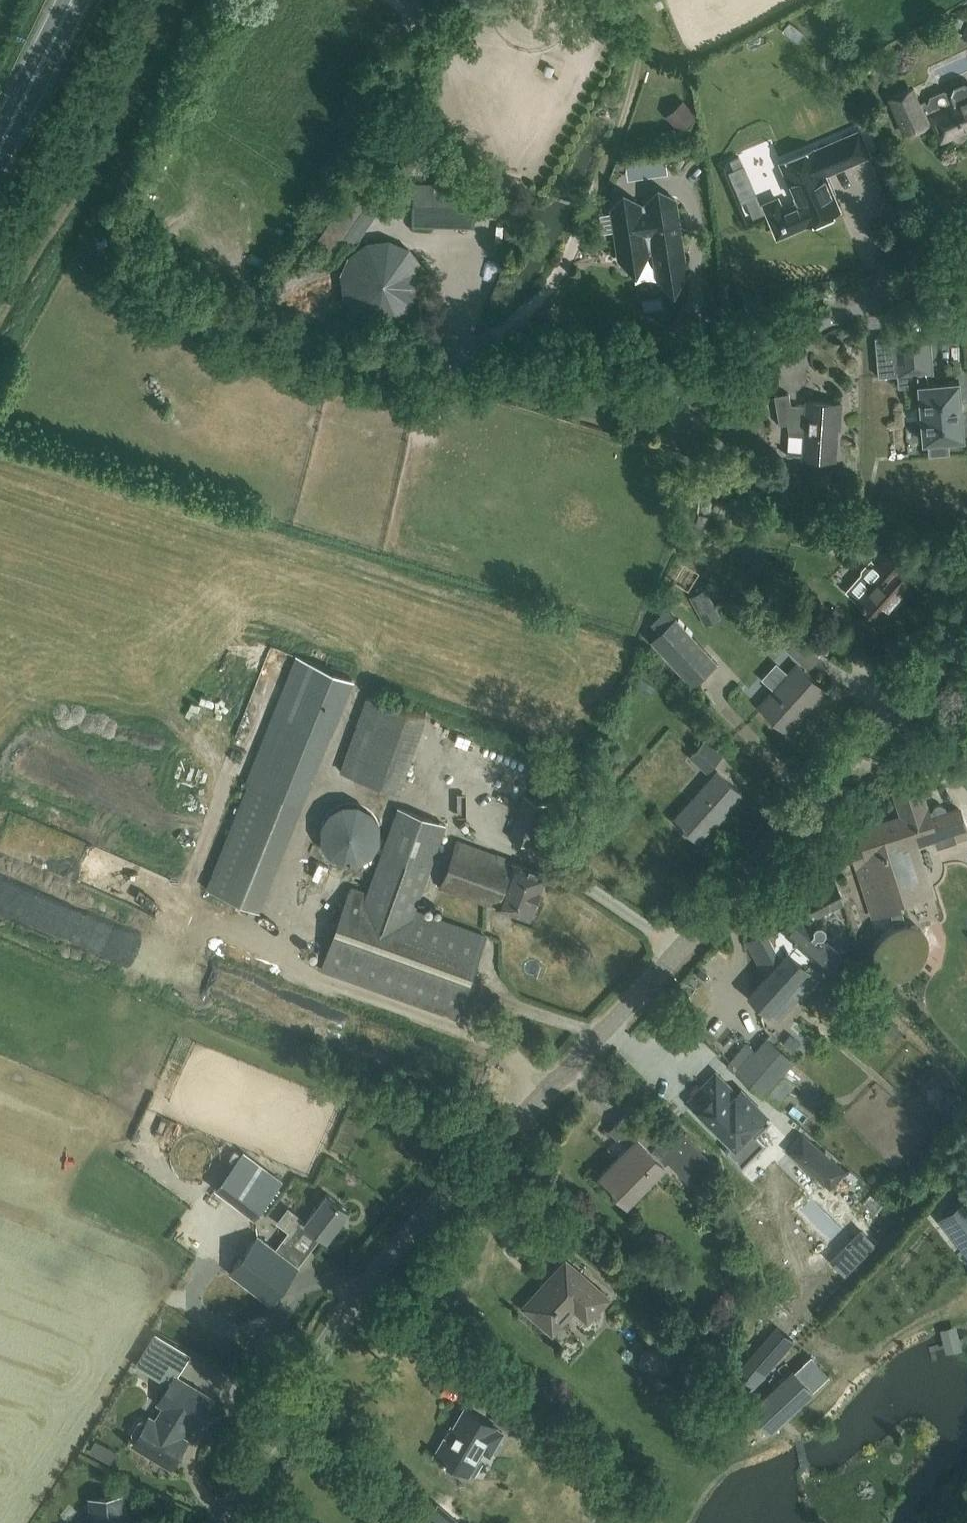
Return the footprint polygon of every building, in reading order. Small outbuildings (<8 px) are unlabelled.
[(933,123),(941,140),(966,129),(966,83),(963,82),(953,86),(950,93),(943,91),(930,97),(929,102),(926,104),(925,101),(923,102),(916,86),(887,99),(904,136),(933,123)] [(671,116),(687,133),(704,116),(688,100),(671,116)] [(869,155),(858,131),(813,151),(813,149),(780,162),(797,203),(768,216),(777,237),(806,224),(839,211),(824,175),(868,156),(887,200),(906,191),(888,147),(869,155)] [(455,168),(434,167),(433,183),(413,183),(412,226),(475,227),(476,184),(455,184),(455,168)] [(380,187),(362,174),(313,247),(331,259),(345,239),(354,245),(375,213),(366,207),(380,187)] [(408,186),(389,184),(388,194),(379,193),(377,212),(404,216),(408,186)] [(686,272),(675,200),(645,205),(645,206),(617,211),(622,241),(623,246),(626,250),(630,253),(635,254),(640,255),(652,253),(656,277),(686,272)] [(897,336),(895,336),(895,338),(896,338),(897,355),(877,357),(878,377),(899,375),(899,376),(901,375),(919,374),(920,384),(918,384),(919,386),(924,439),(923,439),(923,441),(925,441),(929,441),(930,454),(949,452),(947,439),(962,438),(964,438),(964,436),(962,418),(962,416),(960,402),(961,402),(961,400),(960,400),(959,382),(959,380),(957,380),(957,381),(932,383),(931,372),(933,372),(933,371),(932,371),(929,335),(929,333),(928,334),(897,337),(897,336)] [(787,424),(788,435),(787,454),(803,455),(803,457),(834,460),(837,419),(839,419),(840,403),(806,401),(805,418),(792,415),(788,394),(774,396),(779,425),(787,424)] [(846,590),(856,600),(880,621),(913,585),(902,576),(916,561),(891,538),(871,561),(870,560),(861,570),(861,574),(846,590)] [(718,663),(676,617),(651,640),(693,686),(718,663)] [(797,644),(816,664),(831,650),(818,637),(811,643),(805,637),(797,644)] [(299,658),(206,888),(250,906),(343,676),(299,658)] [(824,689),(797,665),(759,707),(786,731),(824,689)] [(425,716),(368,696),(341,772),(398,792),(425,716)] [(724,754),(707,738),(689,757),(707,773),(724,754)] [(742,794),(717,772),(674,819),(699,842),(742,794)] [(923,797),(919,786),(894,794),(902,817),(858,831),(863,847),(851,851),(861,882),(871,913),(889,907),(896,928),(888,934),(882,941),(879,945),(877,949),(875,953),(874,956),(873,959),(873,965),(874,968),(875,970),(876,973),(878,976),(880,978),(883,980),(886,982),(890,983),(893,983),(897,983),(901,982),(905,981),(910,977),(914,975),(917,972),(920,968),(922,966),(924,962),(926,958),(928,954),(929,950),(929,945),(930,942),(930,938),(929,934),(927,931),(926,928),(923,926),(921,924),(918,923),(915,922),(912,922),(908,923),(906,924),(899,904),(924,896),(908,846),(934,838),(937,846),(966,836),(966,833),(958,809),(929,818),(923,797)] [(549,805),(524,796),(509,837),(534,846),(549,805)] [(329,852),(340,859),(352,861),(364,859),(374,851),(380,840),(381,828),(376,816),(368,807),(357,803),(344,803),(333,808),(325,818),(321,829),(323,842),(329,852)] [(446,824),(398,807),(367,894),(350,888),(321,969),(455,1017),(484,937),(415,912),(446,824)] [(546,874),(457,842),(441,887),(529,919),(546,874)] [(829,877),(827,873),(818,878),(820,881),(795,895),(794,894),(792,895),(802,914),(768,932),(767,931),(747,942),(766,977),(752,993),(751,993),(749,995),(767,1011),(816,957),(827,967),(840,952),(836,948),(835,949),(825,940),(828,938),(821,932),(823,930),(815,915),(845,899),(832,875),(829,877)] [(725,1037),(733,1021),(724,1017),(716,1032),(725,1037)] [(794,1062),(767,1037),(736,1071),(763,1095),(766,1092),(779,1104),(796,1085),(783,1073),(794,1062)] [(740,1098),(715,1074),(692,1098),(713,1120),(708,1125),(731,1148),(727,1152),(741,1166),(763,1143),(744,1125),(759,1110),(743,1095),(740,1098)] [(651,1138),(626,1114),(609,1131),(626,1148),(599,1176),(623,1199),(651,1171),(654,1174),(667,1161),(693,1186),(714,1165),(676,1126),(651,1152),(644,1145),(651,1138)] [(830,1189),(846,1171),(802,1132),(787,1150),(830,1189)] [(282,1181),(243,1152),(216,1188),(255,1217),(282,1181)] [(940,1214),(966,1248),(966,1195),(966,1193),(940,1214)] [(348,1211),(326,1194),(305,1222),(306,1223),(282,1255),(257,1236),(229,1272),(270,1304),(298,1267),(297,1266),(321,1235),(327,1239),(348,1211)] [(608,1298),(566,1260),(553,1274),(556,1276),(540,1295),(537,1292),(526,1304),(538,1315),(535,1318),(550,1331),(574,1305),(589,1319),(608,1298)] [(813,1323),(805,1340),(816,1345),(824,1328),(813,1323)] [(188,1355),(155,1334),(136,1365),(169,1385),(158,1403),(165,1406),(155,1422),(149,1418),(145,1424),(140,1421),(131,1435),(137,1438),(133,1444),(171,1467),(187,1441),(180,1437),(189,1422),(196,1426),(212,1399),(175,1377),(188,1355)] [(676,1358),(659,1354),(654,1374),(671,1378),(676,1358)] [(792,1369),(748,1410),(770,1433),(814,1392),(792,1369)] [(496,1427),(464,1409),(453,1428),(451,1426),(435,1455),(468,1474),(496,1427)] [(103,1442),(98,1451),(116,1460),(120,1451),(103,1442)] [(121,1497),(100,1499),(102,1522),(134,1522),(123,1513),(121,1497)]
